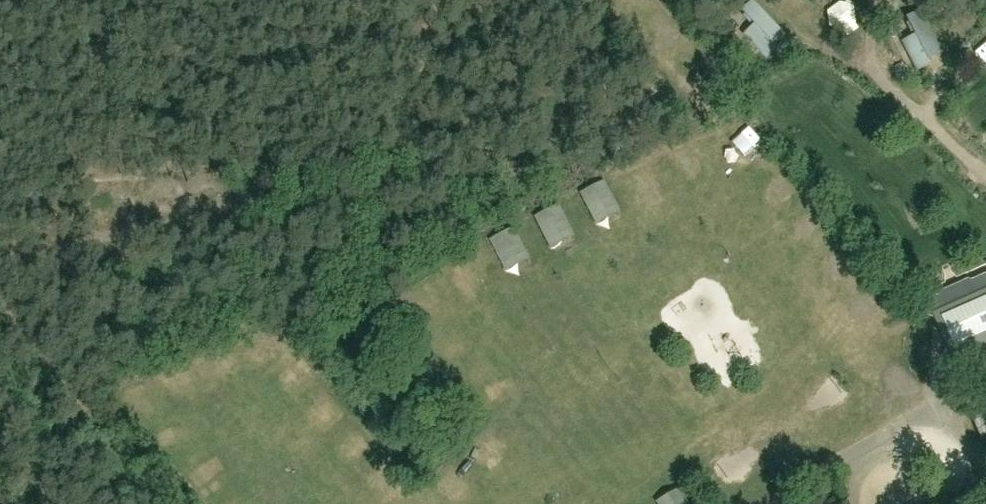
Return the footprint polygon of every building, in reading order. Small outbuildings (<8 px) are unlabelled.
[(753,0),(752,0),(740,11),(744,14),(742,16),(749,24),(751,22),(754,25),(743,35),(766,60),(778,49),(774,45),(785,35),(753,0)] [(864,31),(856,2),(837,6),(845,35),(864,31)] [(942,54),(920,10),(905,18),(908,23),(906,24),(911,34),(913,33),(915,36),(901,42),(916,72),(930,65),(928,61),(942,54)] [(741,146),(757,166),(771,154),(756,135),(741,146)] [(615,184),(591,190),(600,231),(625,226),(615,184)] [(567,205),(542,213),(555,252),(579,245),(567,205)] [(497,240),(515,273),(535,262),(517,229),(497,240)] [(972,283),(969,281),(958,286),(958,287),(954,289),(952,288),(942,293),(941,296),(928,301),(926,307),(932,309),(935,318),(941,316),(953,344),(947,346),(951,355),(948,361),(953,363),(980,351),(982,352),(985,350),(985,276),(972,283)] [(964,398),(985,445),(985,444),(985,388),(964,398)] [(338,400),(326,410),(334,420),(346,410),(338,400)] [(972,485),(985,491),(985,469),(980,466),(972,485)]
